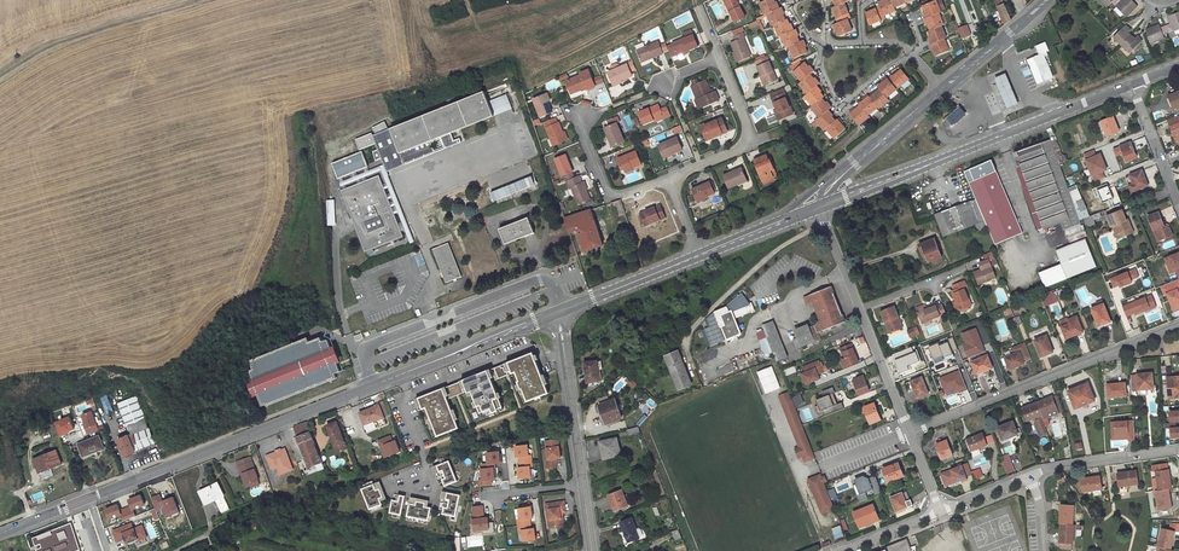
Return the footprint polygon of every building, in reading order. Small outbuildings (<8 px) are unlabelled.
[(727,0),(724,0),(730,12),(732,11),(727,0)] [(737,0),(727,0),(732,11),(730,12),(735,22),(746,17),(737,0)] [(760,3),(765,15),(767,14),(780,8),(778,4),(776,5),(775,2),(774,0),(767,0),(760,3)] [(878,1),(880,6),(884,16),(884,15),(896,10),(895,7),(892,0),(885,0),(883,1),(883,0),(880,0),(878,1)] [(936,0),(923,5),(925,11),(926,13),(924,14),(926,18),(939,13),(941,12),(936,0)] [(995,1),(997,7),(1005,25),(1011,20),(1003,0),(998,0),(995,1)] [(1112,2),(1117,7),(1114,10),(1121,17),(1124,14),(1126,17),(1138,6),(1132,0),(1122,0),(1122,1),(1121,0),(1114,0),(1112,2)] [(837,6),(833,7),(838,18),(836,19),(838,23),(847,19),(851,18),(844,3),(837,6)] [(880,6),(876,8),(876,9),(866,13),(871,25),(886,18),(884,15),(884,16),(880,6)] [(767,14),(772,26),(774,25),(785,20),(783,15),(782,12),(784,12),(782,7),(780,8),(767,14)] [(1169,16),(1169,17),(1171,23),(1170,24),(1166,26),(1169,33),(1171,37),(1176,35),(1175,31),(1178,29),(1178,12),(1169,16)] [(926,18),(924,19),(926,23),(928,23),(929,25),(931,30),(941,26),(944,25),(939,13),(926,18)] [(765,15),(756,19),(762,29),(763,28),(759,19),(766,16),(765,15)] [(785,20),(774,25),(780,37),(782,36),(794,30),(792,26),(790,27),(789,24),(787,19),(785,20)] [(838,23),(832,25),(834,30),(836,29),(839,36),(852,31),(847,19),(838,23)] [(967,25),(958,28),(962,37),(970,34),(967,25)] [(1131,30),(1126,25),(1114,37),(1122,45),(1132,36),(1128,33),(1131,30)] [(1159,25),(1153,27),(1153,28),(1147,31),(1146,31),(1151,44),(1165,38),(1163,35),(1169,33),(1166,26),(1160,28),(1159,25)] [(931,30),(928,31),(931,37),(931,39),(930,40),(931,44),(944,38),(945,39),(946,38),(941,26),(931,30)] [(794,30),(782,36),(787,47),(789,46),(800,42),(797,37),(796,34),(798,34),(796,29),(794,30)] [(699,46),(692,30),(684,33),(686,38),(672,44),(677,55),(684,53),(688,51),(699,46)] [(751,56),(743,38),(745,37),(743,33),(734,37),(736,41),(731,43),(735,52),(739,61),(751,56)] [(1135,39),(1132,36),(1122,45),(1130,53),(1132,52),(1134,54),(1142,46),(1140,44),(1142,41),(1137,36),(1135,39)] [(931,44),(929,45),(931,49),(933,48),(934,51),(936,56),(949,51),(945,39),(944,38),(931,44)] [(800,42),(789,46),(795,58),(807,53),(805,48),(804,45),(806,44),(804,40),(800,42)] [(663,52),(668,50),(667,46),(666,43),(660,45),(659,41),(637,50),(641,61),(653,56),(653,58),(663,53),(663,52)] [(1043,53),(1044,56),(1048,55),(1046,52),(1049,51),(1046,42),(1036,46),(1039,55),(1043,53)] [(1039,55),(1028,59),(1039,84),(1050,79),(1052,78),(1053,78),(1048,66),(1050,66),(1048,60),(1046,61),(1044,56),(1043,53),(1039,55)] [(777,80),(767,56),(755,61),(761,76),(763,75),(767,84),(777,80)] [(1028,59),(1026,60),(1037,85),(1039,84),(1028,59)] [(800,61),(790,67),(794,72),(803,64),(800,61)] [(633,76),(631,71),(636,69),(633,62),(621,67),(611,71),(608,73),(613,83),(622,79),(622,80),(633,76)] [(803,64),(794,72),(802,81),(810,75),(815,71),(811,67),(810,69),(808,67),(805,62),(803,64)] [(621,67),(619,64),(616,63),(611,65),(610,69),(611,71),(621,67)] [(901,68),(892,75),(893,77),(902,69),(901,68)] [(892,75),(888,79),(897,89),(910,79),(902,69),(893,77),(892,75)] [(595,86),(589,70),(580,73),(581,75),(577,77),(578,78),(572,80),(572,79),(566,81),(571,92),(576,90),(577,92),(586,88),(587,90),(595,86)] [(1006,73),(995,78),(1008,109),(1019,104),(1006,73)] [(496,81),(493,74),(485,77),(478,80),(480,87),(496,81)] [(602,75),(596,77),(599,84),(604,83),(602,75)] [(802,81),(799,84),(808,94),(817,86),(820,83),(817,80),(815,81),(814,79),(810,75),(802,81)] [(884,81),(878,87),(880,89),(887,97),(897,89),(888,79),(887,77),(883,80),(884,81)] [(710,90),(706,80),(699,83),(697,78),(692,81),(694,85),(693,86),(699,99),(697,100),(696,100),(700,109),(719,100),(716,91),(714,92),(712,93),(710,90)] [(808,94),(805,96),(813,106),(822,99),(824,97),(820,93),(819,91),(820,89),(817,86),(808,94)] [(772,98),(785,93),(783,89),(770,94),(772,98)] [(873,93),(869,96),(878,107),(879,108),(889,100),(887,97),(880,89),(874,94),(873,93)] [(503,95),(500,90),(486,95),(488,101),(503,95)] [(451,133),(494,116),(488,101),(486,95),(485,91),(391,129),(400,153),(434,140),(441,137),(451,133)] [(1169,95),(1170,99),(1173,105),(1174,109),(1178,107),(1178,91),(1169,95)] [(521,109),(514,92),(507,95),(512,109),(514,112),(521,109)] [(793,114),(785,93),(772,98),(777,110),(775,111),(776,115),(778,120),(793,114)] [(507,95),(506,94),(503,95),(488,101),(494,116),(512,109),(507,95)] [(552,113),(548,101),(546,102),(544,95),(533,99),(541,117),(552,113)] [(866,99),(859,104),(860,106),(868,115),(878,107),(869,96),(868,95),(864,98),(866,99)] [(813,106),(811,108),(820,117),(829,110),(832,107),(829,103),(827,105),(826,103),(822,99),(813,106)] [(670,115),(667,108),(666,108),(661,110),(658,104),(639,113),(644,124),(656,119),(663,116),(664,118),(670,115)] [(853,109),(849,112),(859,125),(869,116),(868,115),(860,106),(854,111),(853,109)] [(820,117),(816,120),(825,130),(827,129),(827,128),(835,121),(832,117),(830,115),(832,114),(829,110),(820,117)] [(778,120),(776,115),(767,119),(770,124),(778,120)] [(1178,123),(1178,116),(1168,120),(1170,127),(1178,123)] [(625,141),(617,123),(619,122),(617,117),(607,122),(609,126),(604,128),(609,140),(611,139),(614,146),(625,141)] [(1119,131),(1115,122),(1114,122),(1112,117),(1101,121),(1107,136),(1119,131)] [(563,133),(559,123),(558,123),(555,118),(544,122),(553,145),(564,141),(561,134),(563,133)] [(728,132),(722,118),(718,120),(713,122),(713,121),(701,126),(704,134),(709,132),(711,139),(717,136),(717,135),(722,133),(723,134),(728,132)] [(827,128),(827,129),(835,138),(846,129),(840,123),(842,122),(839,118),(835,121),(827,128)] [(1170,127),(1176,142),(1178,141),(1178,123),(1170,127)] [(676,134),(684,131),(682,125),(674,128),(676,134)] [(376,135),(386,131),(383,126),(374,131),(376,135)] [(400,153),(391,129),(386,131),(376,135),(372,136),(378,150),(382,159),(384,165),(387,172),(405,165),(404,163),(400,153)] [(462,142),(460,138),(454,141),(451,133),(441,137),(445,147),(445,149),(462,142)] [(1144,137),(1137,140),(1140,147),(1147,145),(1144,137)] [(683,149),(678,138),(659,145),(663,156),(672,152),(673,153),(683,149)] [(1064,230),(1080,223),(1079,220),(1069,192),(1064,177),(1061,168),(1059,164),(1051,142),(1051,139),(1014,153),(1018,166),(1017,171),(1033,213),(1037,211),(1041,222),(1043,228),(1061,222),(1064,230)] [(404,163),(435,151),(434,140),(400,153),(404,163)] [(1056,140),(1051,142),(1059,164),(1068,160),(1066,155),(1065,155),(1062,154),(1056,140)] [(1131,142),(1117,148),(1119,153),(1122,152),(1126,162),(1137,157),(1131,142)] [(405,165),(436,153),(445,149),(445,147),(435,151),(404,163),(405,165)] [(382,159),(378,150),(373,152),(376,161),(382,159)] [(1101,154),(1096,156),(1093,150),(1085,154),(1087,160),(1086,160),(1092,175),(1093,175),(1096,181),(1104,178),(1102,172),(1107,170),(1101,154)] [(368,167),(369,167),(363,151),(331,164),(338,179),(339,179),(342,177),(351,174),(356,172),(364,169),(368,167)] [(642,164),(636,151),(618,159),(622,170),(625,169),(632,166),(632,168),(642,164)] [(570,165),(566,154),(555,159),(562,176),(564,175),(572,172),(570,165)] [(776,173),(773,165),(772,165),(770,160),(769,160),(767,155),(755,160),(760,171),(759,171),(764,182),(774,178),(772,174),(776,173)] [(1023,233),(992,160),(965,172),(995,244),(1023,233)] [(415,241),(387,172),(384,165),(380,167),(381,170),(387,184),(388,188),(391,194),(392,198),(394,201),(395,205),(403,225),(405,230),(411,243),(415,241)] [(1064,166),(1061,168),(1064,177),(1069,174),(1067,166),(1065,167),(1064,166)] [(366,177),(381,170),(380,167),(369,171),(365,172),(358,176),(352,178),(344,181),(341,182),(340,183),(342,186),(357,180),(361,179),(362,178),(366,177)] [(748,181),(742,168),(724,175),(729,188),(740,184),(748,181)] [(1142,171),(1126,177),(1132,192),(1146,186),(1145,182),(1146,181),(1142,171)] [(574,178),(572,172),(564,175),(567,181),(574,178)] [(383,185),(379,175),(367,180),(363,182),(362,182),(358,184),(341,191),(360,239),(361,242),(365,252),(404,237),(401,231),(399,226),(392,207),(390,203),(389,199),(387,195),(385,189),(383,185)] [(586,190),(583,182),(582,183),(579,175),(574,178),(567,181),(566,181),(569,189),(571,188),(578,204),(590,199),(586,190)] [(526,178),(494,192),(498,200),(530,186),(526,178)] [(710,182),(710,181),(692,189),(696,200),(703,196),(704,198),(715,193),(714,191),(710,182)] [(1078,189),(1069,192),(1079,220),(1084,219),(1090,216),(1087,209),(1078,189)] [(626,214),(621,199),(613,202),(614,205),(617,205),(620,216),(626,214)] [(976,199),(935,215),(944,236),(976,224),(979,231),(988,227),(976,199)] [(328,200),(329,226),(337,225),(335,200),(328,200)] [(665,218),(660,205),(655,208),(655,209),(652,210),(651,209),(640,214),(644,224),(650,222),(651,224),(665,218)] [(595,220),(591,210),(565,220),(568,229),(595,220)] [(1122,210),(1107,216),(1111,227),(1113,226),(1116,234),(1125,231),(1126,235),(1133,232),(1131,226),(1129,226),(1128,224),(1130,223),(1128,219),(1126,220),(1122,210)] [(1090,216),(1084,219),(1088,227),(1095,224),(1094,220),(1101,217),(1099,212),(1090,216)] [(1159,212),(1148,216),(1156,237),(1165,233),(1166,238),(1173,235),(1170,228),(1168,227),(1166,226),(1164,225),(1159,212)] [(535,233),(529,217),(518,222),(519,224),(515,225),(514,223),(499,229),(505,243),(520,238),(524,237),(535,233)] [(603,245),(595,220),(568,229),(569,233),(578,230),(585,251),(603,245)] [(1083,225),(1065,232),(1070,243),(1087,236),(1083,225)] [(1125,231),(1116,234),(1118,239),(1119,242),(1128,239),(1126,235),(1125,231)] [(1097,266),(1086,238),(1056,250),(1061,264),(1067,278),(1097,266)] [(935,239),(919,245),(921,250),(925,259),(926,263),(942,257),(935,239)] [(456,279),(462,277),(449,243),(433,249),(446,283),(454,280),(456,279)] [(989,260),(995,258),(992,251),(983,255),(986,261),(989,260)] [(1178,252),(1163,258),(1169,274),(1175,272),(1177,279),(1178,278),(1178,256),(1178,252)] [(736,270),(743,265),(739,258),(732,264),(736,270)] [(980,270),(975,272),(979,284),(996,277),(991,266),(998,263),(995,258),(989,260),(986,261),(980,263),(982,267),(983,269),(980,270)] [(1067,278),(1061,264),(1039,272),(1045,287),(1067,278)] [(1138,278),(1134,269),(1109,278),(1113,288),(1138,278)] [(964,281),(953,285),(955,290),(952,291),(957,302),(958,301),(959,303),(955,305),(958,311),(971,306),(964,287),(966,286),(964,281)] [(1172,312),(1178,309),(1178,297),(1173,282),(1161,287),(1172,312)] [(845,322),(831,286),(804,297),(807,304),(813,302),(821,323),(815,325),(815,326),(810,328),(815,341),(821,339),(818,332),(827,329),(832,327),(845,322)] [(1055,299),(1064,295),(1062,289),(1053,293),(1055,298),(1055,299)] [(1053,293),(1044,297),(1046,302),(1055,298),(1053,293)] [(735,318),(755,310),(752,302),(748,304),(746,305),(744,300),(741,294),(727,305),(728,307),(720,311),(720,313),(715,315),(721,328),(723,327),(728,340),(742,334),(735,318)] [(1155,307),(1150,295),(1122,307),(1126,317),(1134,313),(1135,315),(1155,307)] [(923,306),(917,308),(922,322),(923,322),(930,319),(941,315),(942,316),(947,314),(943,304),(938,306),(937,303),(926,307),(927,309),(925,309),(923,306)] [(1098,306),(1092,308),(1099,326),(1105,323),(1105,322),(1110,320),(1104,304),(1103,304),(1098,306)] [(894,306),(881,311),(885,322),(886,321),(888,325),(887,326),(890,333),(902,328),(898,317),(898,316),(894,306)] [(1070,323),(1061,327),(1066,339),(1083,332),(1077,317),(1068,320),(1070,323)] [(1067,318),(1059,321),(1061,327),(1070,323),(1068,320),(1067,318)] [(774,321),(763,325),(768,337),(772,349),(774,355),(775,354),(776,357),(777,361),(788,356),(774,321)] [(810,328),(809,327),(795,333),(800,347),(815,341),(810,328)] [(983,346),(976,328),(962,334),(969,351),(966,352),(969,358),(982,353),(980,347),(983,346)] [(800,347),(795,333),(790,334),(796,349),(800,347)] [(1052,353),(1049,344),(1050,344),(1047,335),(1035,340),(1041,357),(1052,353)] [(861,345),(867,342),(864,336),(859,339),(861,345)] [(327,377),(340,372),(337,364),(331,347),(328,340),(323,342),(321,337),(310,342),(308,338),(296,342),(250,361),(253,369),(249,371),(252,379),(258,395),(263,406),(267,404),(328,380),(327,377)] [(772,349),(768,337),(760,340),(764,352),(772,349)] [(936,343),(927,347),(932,359),(941,355),(942,357),(951,354),(946,342),(937,346),(936,343)] [(1020,352),(1023,361),(1031,357),(1025,343),(1013,348),(1015,354),(1020,352)] [(859,362),(852,344),(842,348),(846,358),(844,358),(847,366),(859,362)] [(342,362),(335,346),(331,347),(337,364),(342,362)] [(894,354),(896,360),(914,353),(912,347),(894,354)] [(685,368),(678,351),(666,356),(673,373),(685,368)] [(910,369),(908,365),(920,361),(916,352),(914,353),(896,360),(899,369),(901,373),(910,369)] [(1023,361),(1020,352),(1015,354),(1005,358),(1009,369),(1015,366),(1015,367),(1024,363),(1023,361)] [(433,393),(415,400),(419,411),(427,408),(431,419),(429,420),(432,429),(435,428),(438,436),(459,428),(456,420),(458,419),(455,410),(452,411),(448,399),(468,391),(468,393),(472,392),(476,402),(474,403),(475,407),(478,406),(481,413),(487,411),(488,415),(499,411),(498,409),(503,407),(499,398),(502,397),(500,393),(498,394),(493,381),(516,372),(520,381),(518,382),(522,389),(523,389),(526,397),(548,389),(544,380),(547,379),(545,375),(542,376),(537,361),(533,353),(475,376),(433,393)] [(974,360),(971,361),(976,373),(982,371),(982,372),(992,368),(988,355),(980,358),(974,360)] [(824,372),(819,360),(803,367),(805,372),(802,373),(806,384),(817,379),(816,375),(818,374),(824,372)] [(598,370),(597,361),(581,363),(582,367),(585,366),(588,383),(600,381),(598,370)] [(732,363),(715,370),(718,377),(735,370),(732,363)] [(936,371),(938,377),(959,370),(957,364),(936,371)] [(773,366),(757,373),(767,394),(782,388),(773,366)] [(786,375),(796,372),(794,366),(784,370),(786,375)] [(692,385),(685,368),(673,373),(679,390),(692,385)] [(958,371),(938,379),(944,392),(951,389),(952,393),(965,388),(958,371)] [(870,391),(864,375),(857,378),(855,373),(846,376),(850,386),(855,384),(859,395),(870,391)] [(1154,388),(1152,373),(1137,374),(1137,375),(1131,376),(1132,390),(1154,388)] [(629,376),(625,380),(633,388),(637,384),(629,376)] [(1167,377),(1169,398),(1178,397),(1178,376),(1167,377)] [(922,377),(907,383),(910,392),(915,390),(918,398),(929,394),(922,377)] [(258,395),(252,379),(247,381),(253,397),(258,395)] [(267,406),(329,381),(328,380),(267,404),(267,406)] [(1095,401),(1088,383),(1081,386),(1082,389),(1070,394),(1075,408),(1095,401)] [(1127,403),(1125,383),(1116,384),(1116,383),(1107,384),(1109,405),(1127,403)] [(1070,394),(1082,389),(1081,386),(1069,391),(1070,394)] [(838,404),(834,394),(836,393),(833,387),(822,392),(824,397),(816,400),(819,405),(821,411),(822,411),(823,413),(825,416),(844,408),(842,402),(838,404)] [(791,400),(788,392),(780,395),(783,403),(791,400)] [(99,398),(107,414),(114,411),(106,395),(99,398)] [(801,404),(797,395),(792,397),(795,406),(801,404)] [(1062,411),(1056,396),(1053,397),(1059,413),(1062,411)] [(145,420),(136,397),(118,404),(127,427),(145,420)] [(1059,413),(1053,397),(1052,397),(1047,400),(1038,403),(1042,414),(1044,420),(1046,419),(1046,418),(1059,413)] [(86,401),(92,410),(96,407),(91,398),(86,401)] [(622,418),(615,400),(600,405),(607,424),(622,418)] [(814,455),(802,425),(792,400),(791,400),(783,403),(791,422),(793,421),(794,423),(792,425),(798,441),(801,440),(802,442),(799,444),(799,448),(800,450),(801,452),(803,455),(803,456),(805,458),(808,459),(809,460),(811,456),(814,455)] [(87,410),(85,402),(74,405),(77,414),(87,410)] [(388,414),(383,403),(379,405),(384,416),(388,414)] [(881,420),(875,403),(864,407),(870,424),(881,420)] [(1042,414),(1038,403),(1029,407),(1024,409),(1023,409),(1028,420),(1037,416),(1039,419),(1036,420),(1035,423),(1040,436),(1047,433),(1044,420),(1042,414)] [(384,416),(379,405),(360,412),(364,424),(363,425),(365,432),(387,423),(384,416)] [(821,411),(819,405),(815,407),(818,415),(823,413),(822,411),(821,411)] [(82,414),(88,434),(100,431),(95,411),(82,414)] [(1166,412),(1167,423),(1178,422),(1178,411),(1166,412)] [(71,416),(54,423),(60,438),(77,430),(71,416)] [(349,443),(339,419),(326,425),(335,446),(333,448),(336,454),(347,450),(345,445),(349,443)] [(132,434),(148,428),(145,420),(127,427),(128,427),(129,426),(132,434)] [(1132,420),(1110,422),(1111,440),(1134,439),(1132,420)] [(1022,433),(1020,427),(1016,429),(1013,421),(997,428),(1002,440),(1018,434),(1018,435),(1022,433)] [(324,469),(306,422),(294,427),(298,437),(294,438),(297,446),(299,446),(304,460),(302,460),(305,469),(316,465),(318,471),(324,469)] [(640,433),(638,427),(627,430),(628,436),(640,433)] [(1168,428),(1169,438),(1178,438),(1178,427),(1168,428)] [(155,444),(148,428),(132,434),(119,439),(126,457),(155,444)] [(979,448),(987,445),(987,444),(984,437),(983,433),(972,437),(974,441),(969,443),(974,456),(981,453),(979,448)] [(104,449),(99,436),(98,434),(91,437),(92,439),(78,444),(84,457),(104,449)] [(391,435),(378,440),(385,457),(400,451),(396,440),(393,441),(391,435)] [(984,437),(987,444),(994,442),(991,435),(984,437)] [(617,438),(600,442),(604,459),(621,455),(617,438)] [(561,458),(558,439),(549,441),(550,448),(547,448),(548,456),(547,468),(556,469),(557,458),(561,458)] [(968,439),(966,440),(972,457),(974,456),(969,443),(968,439)] [(953,455),(947,440),(936,444),(942,459),(953,455)] [(518,456),(528,455),(527,444),(514,445),(516,456),(518,456)] [(296,470),(287,448),(282,450),(282,448),(276,451),(277,452),(267,456),(272,468),(277,466),(281,476),(296,470)] [(62,464),(56,451),(44,456),(35,459),(34,460),(39,473),(62,464)] [(499,451),(485,452),(486,464),(500,463),(499,451)] [(1012,467),(1007,454),(1001,457),(1006,469),(1012,467)] [(519,467),(529,466),(533,465),(532,455),(528,455),(518,456),(519,467)] [(944,464),(955,459),(953,455),(942,459),(944,464)] [(252,456),(237,461),(242,475),(241,475),(246,488),(250,486),(251,489),(262,485),(260,481),(262,481),(257,468),(256,468),(252,456)] [(442,482),(444,486),(457,481),(448,460),(432,467),(439,483),(442,482)] [(901,477),(898,470),(901,469),(899,463),(883,469),(888,482),(901,477)] [(968,463),(962,465),(967,477),(972,475),(968,463)] [(1171,488),(1169,475),(1168,475),(1168,469),(1167,463),(1152,465),(1153,472),(1156,471),(1157,478),(1159,490),(1169,489),(1171,488)] [(962,465),(941,473),(946,486),(967,478),(967,477),(962,465)] [(519,467),(517,467),(518,478),(530,477),(529,466),(519,467)] [(494,467),(480,469),(481,479),(478,480),(478,485),(492,483),(492,479),(495,478),(494,467)] [(983,477),(980,468),(975,470),(978,479),(983,477)] [(1138,484),(1136,471),(1123,473),(1123,474),(1117,475),(1120,494),(1126,493),(1125,486),(1127,485),(1138,484)] [(833,508),(824,483),(823,482),(820,474),(808,479),(821,512),(833,508)] [(868,499),(866,494),(873,490),(876,496),(882,492),(875,476),(871,478),(864,474),(855,478),(857,485),(854,487),(860,502),(868,499)] [(1102,489),(1100,477),(1095,478),(1095,477),(1081,479),(1083,492),(1093,490),(1101,489),(1102,489)] [(379,481),(361,488),(371,512),(383,507),(380,501),(386,498),(379,481)] [(230,509),(217,483),(211,486),(212,487),(201,492),(206,503),(215,499),(221,513),(230,509)] [(838,497),(834,488),(832,488),(828,490),(832,499),(838,497)] [(1171,502),(1169,489),(1159,490),(1156,491),(1159,510),(1170,508),(1169,503),(1171,502)] [(626,500),(624,495),(622,490),(610,495),(613,504),(612,505),(615,511),(628,506),(626,500)] [(461,495),(442,491),(440,498),(441,498),(439,509),(443,510),(442,513),(455,517),(461,495)] [(41,500),(38,493),(31,496),(33,501),(33,502),(41,500)] [(405,495),(394,493),(390,512),(393,513),(392,516),(400,518),(405,495)] [(906,502),(902,493),(891,497),(897,511),(907,507),(905,502),(906,502)] [(166,518),(182,512),(176,496),(164,501),(162,494),(152,497),(157,512),(163,510),(166,518)] [(135,510),(147,506),(143,495),(130,499),(132,506),(123,509),(121,504),(107,508),(111,520),(122,516),(124,521),(137,517),(135,510)] [(429,500),(410,497),(406,520),(428,524),(431,508),(427,507),(429,500)] [(566,512),(564,501),(546,504),(547,510),(549,509),(551,520),(549,520),(550,528),(562,526),(560,513),(563,512),(566,512)] [(878,514),(874,504),(853,512),(859,526),(871,522),(869,518),(878,514)] [(1073,524),(1074,505),(1062,504),(1062,510),(1061,510),(1060,524),(1061,524),(1073,524)] [(483,506),(472,507),(473,518),(484,517),(483,506)] [(518,508),(519,519),(530,518),(532,518),(531,507),(518,508)] [(880,520),(878,514),(869,518),(871,522),(871,523),(880,520)] [(488,517),(484,517),(473,518),(474,531),(489,530),(489,523),(488,517)] [(223,528),(233,522),(230,518),(220,524),(223,528)] [(519,519),(517,520),(518,530),(521,529),(531,528),(530,518),(519,519)] [(643,535),(641,529),(639,528),(636,529),(631,518),(620,522),(628,542),(639,538),(642,537),(643,535)] [(849,529),(845,519),(841,520),(845,531),(849,529)] [(133,522),(113,530),(118,543),(126,540),(128,545),(148,537),(144,524),(135,528),(133,522)] [(494,522),(489,523),(489,530),(474,531),(475,534),(495,532),(494,522)] [(257,530),(253,523),(249,526),(253,533),(257,530)] [(1074,529),(1074,525),(1073,524),(1061,524),(1060,537),(1061,537),(1061,543),(1071,544),(1073,544),(1074,529)] [(831,529),(836,539),(845,536),(841,525),(831,529)] [(531,528),(521,529),(522,541),(535,539),(534,528),(531,528)] [(1170,550),(1173,536),(1172,536),(1173,531),(1162,528),(1158,547),(1170,550)] [(678,529),(672,532),(674,536),(675,540),(681,538),(678,529)] [(915,545),(910,547),(907,538),(881,549),(882,550),(916,550),(915,545)]
